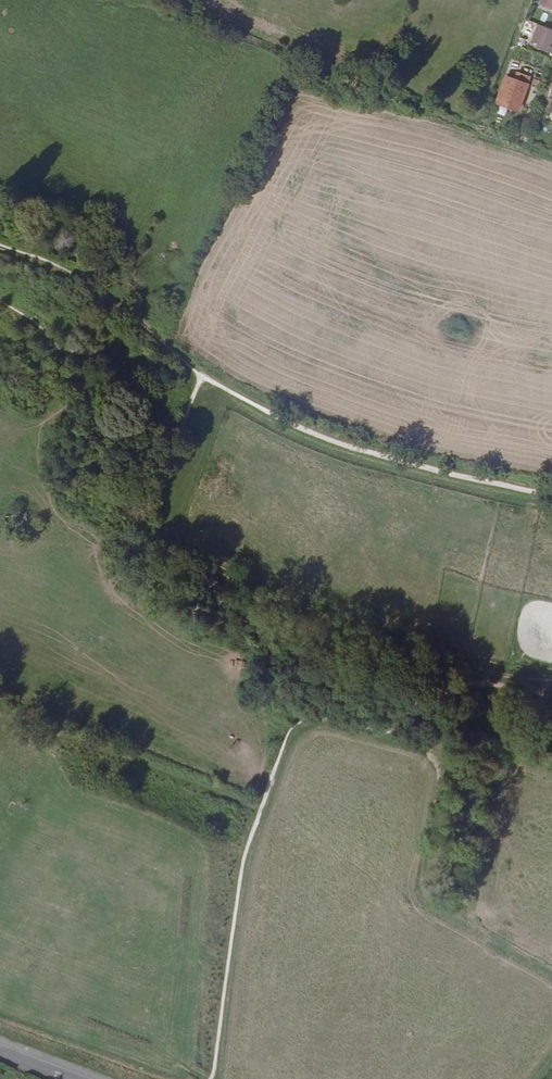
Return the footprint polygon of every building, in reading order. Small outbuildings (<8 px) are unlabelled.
[(544,6),(551,9),(551,0),(545,0),(544,6)] [(541,24),(538,23),(531,40),(537,42),(536,44),(551,51),(551,29),(541,24)] [(517,104),(527,77),(518,73),(516,80),(506,76),(499,97),(517,104)] [(28,514),(7,517),(10,540),(31,537),(28,514)] [(242,714),(238,719),(247,728),(252,722),(242,714)]
